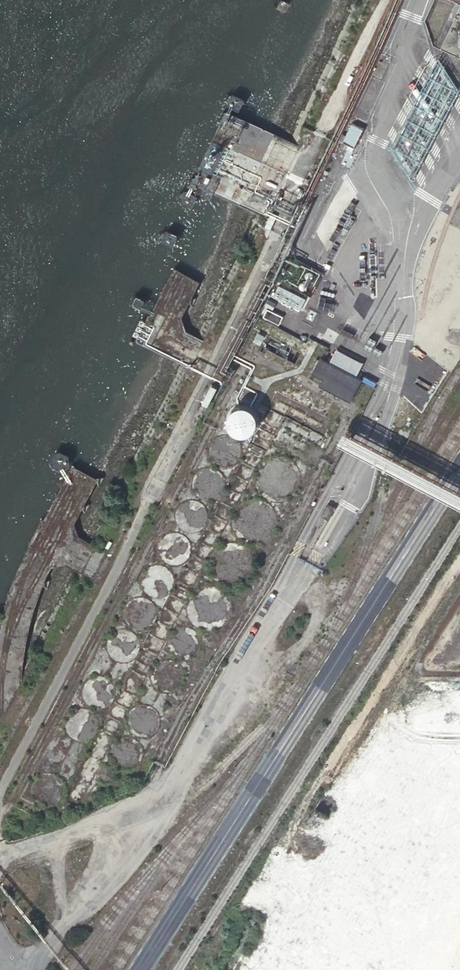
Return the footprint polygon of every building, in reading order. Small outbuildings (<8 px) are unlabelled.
[(457,87),(437,54),(389,143),(410,173),(457,87)] [(362,125),(350,119),(342,138),(353,143),(362,125)] [(304,266),(291,260),(285,272),(298,277),(304,266)] [(303,295),(276,281),(271,292),(298,306),(303,295)] [(280,312),(265,304),(261,312),(277,320),(280,312)] [(334,346),(327,359),(353,373),(361,360),(334,346)] [(327,359),(318,354),(309,369),(319,375),(316,381),(347,397),(358,376),(353,373),(327,359)] [(255,419),(255,415),(255,413),(254,409),(252,406),(250,404),(247,401),(244,400),(243,400),(240,399),(237,400),(235,400),(231,401),(229,403),(227,405),(225,408),(224,411),(223,414),(223,417),(224,420),(225,423),(227,425),(228,427),(230,428),(232,429),(235,430),(238,431),(240,431),(242,431),(246,430),(248,429),(250,427),(252,424),(254,422),(255,419)] [(332,505),(323,500),(317,511),(325,516),(332,505)] [(340,846),(308,862),(326,897),(358,881),(340,846)] [(289,921),(299,905),(305,909),(306,907),(305,906),(307,902),(303,900),(307,894),(291,885),(274,912),(289,921)] [(377,954),(358,918),(327,935),(346,969),(348,969),(377,954)]
